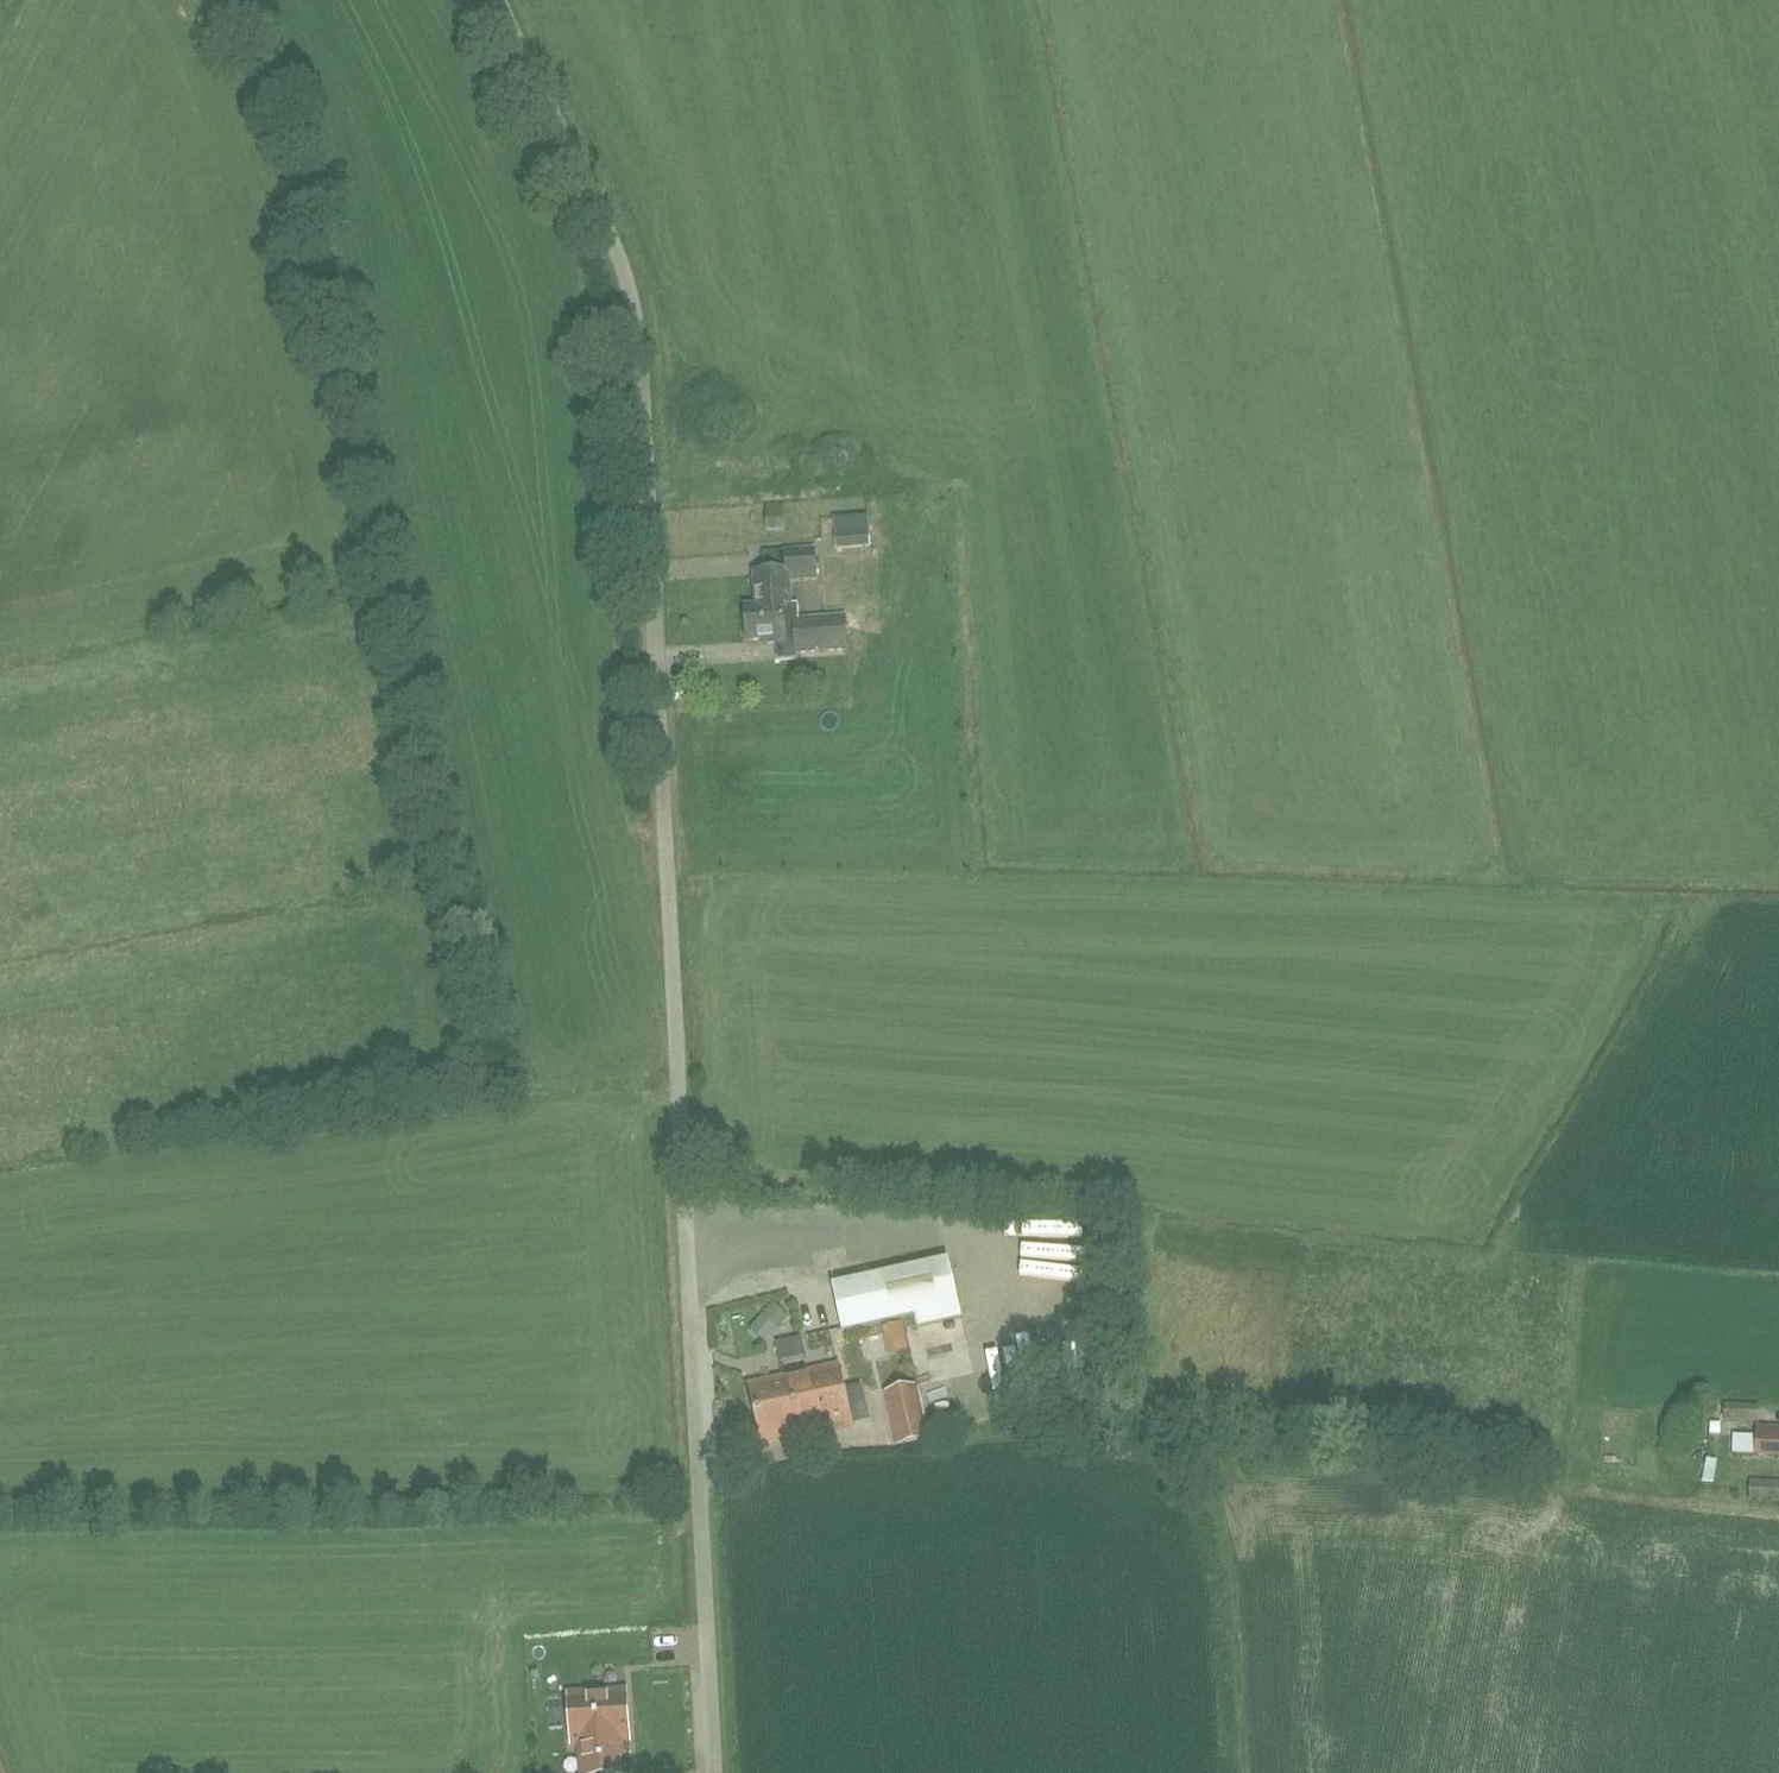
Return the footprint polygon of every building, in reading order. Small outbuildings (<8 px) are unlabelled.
[(870,547),(869,531),(868,515),(834,517),(836,550),(870,547)] [(757,607),(790,605),(788,580),(816,578),(815,551),(785,553),(787,572),(755,574),(757,607)] [(790,605),(757,607),(745,608),(747,642),(764,641),(764,644),(786,643),(786,641),(796,641),(796,655),(848,652),(846,617),(799,620),(798,605),(790,605)] [(1023,1244),(1023,1254),(1059,1254),(1059,1244),(1023,1244)] [(950,1260),(833,1285),(843,1332),(916,1316),(918,1328),(963,1318),(950,1260)] [(784,1308),(756,1322),(765,1341),(793,1326),(784,1308)] [(785,1362),(808,1360),(807,1342),(783,1344),(785,1362)] [(764,1445),(808,1435),(852,1425),(839,1367),(751,1387),(764,1445)] [(919,1386),(886,1392),(896,1447),(929,1441),(919,1386)] [(1720,1422),(1756,1424),(1757,1409),(1721,1406),(1720,1422)] [(1756,1427),(1756,1437),(1732,1435),(1732,1453),(1778,1455),(1778,1428),(1756,1427)] [(1778,1502),(1778,1483),(1753,1482),(1752,1502),(1778,1502)] [(585,1772),(623,1772),(621,1741),(629,1741),(626,1695),(598,1697),(598,1694),(571,1695),(571,1698),(569,1699),(572,1744),(583,1744),(585,1772)]
